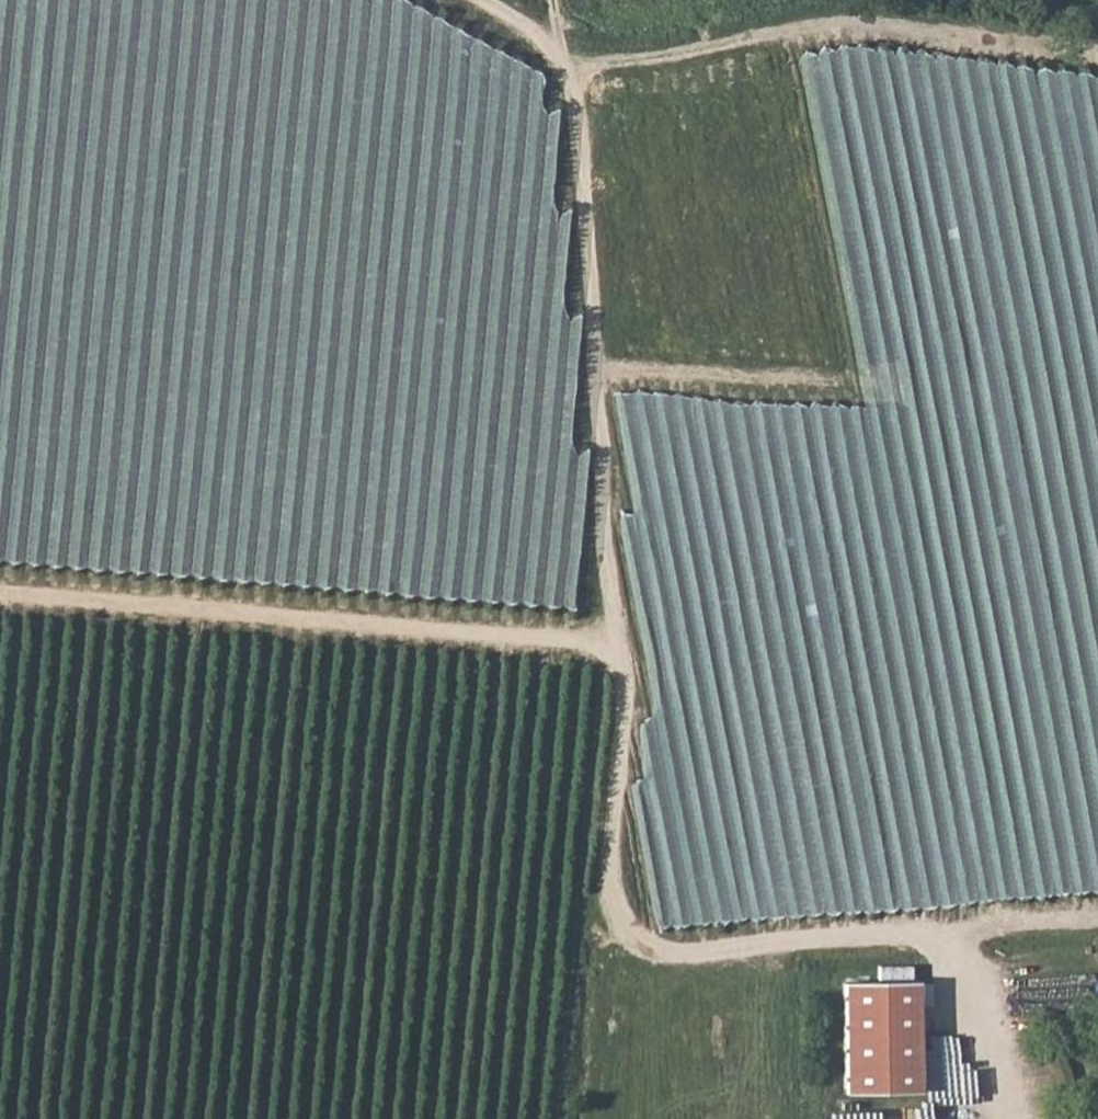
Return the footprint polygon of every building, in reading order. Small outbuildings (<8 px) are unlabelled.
[(917,1093),(915,983),(843,984),(844,1094),(917,1093)]
